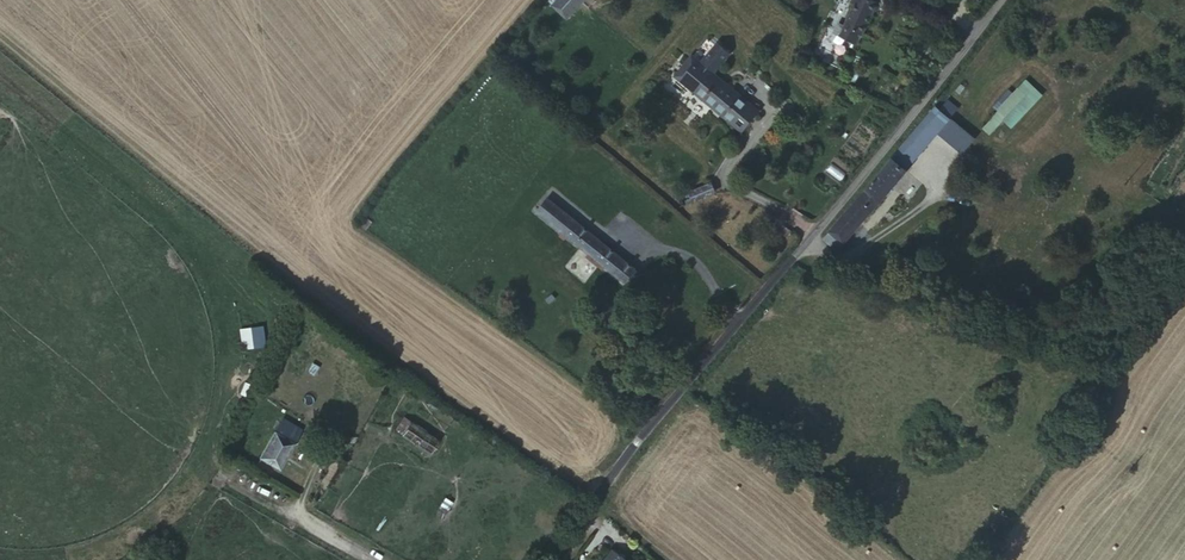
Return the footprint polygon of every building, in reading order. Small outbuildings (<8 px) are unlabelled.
[(553,5),(568,19),(586,0),(558,0),(553,5)] [(845,27),(863,35),(878,2),(874,0),(858,0),(845,27)] [(863,35),(845,27),(842,35),(860,43),(863,35)] [(688,61),(676,75),(744,132),(758,114),(738,97),(736,100),(709,78),(727,55),(715,45),(696,67),(688,61)] [(989,133),(1003,120),(1010,127),(1043,96),(1028,80),(981,125),(989,133)] [(939,108),(950,117),(959,107),(947,98),(939,108)] [(892,158),(824,239),(835,250),(842,242),(844,244),(906,172),(902,169),(910,158),(908,156),(931,124),(923,118),(892,158)] [(966,176),(959,187),(973,196),(980,186),(966,176)] [(709,184),(689,193),(692,201),(713,192),(709,184)] [(616,279),(618,280),(631,264),(547,197),(547,198),(540,192),(529,205),(536,211),(536,212),(610,271),(606,276),(614,281),(616,279)] [(631,264),(618,280),(624,286),(630,279),(637,270),(631,264)] [(637,270),(630,279),(635,283),(643,274),(637,270)] [(239,328),(241,349),(262,346),(260,326),(239,328)] [(319,367),(313,363),(308,372),(314,376),(319,367)] [(405,417),(396,430),(402,434),(401,436),(430,455),(440,441),(405,417)] [(283,420),(261,459),(279,469),(301,430),(283,420)] [(459,498),(452,493),(445,502),(452,507),(459,498)] [(603,559),(625,559),(611,550),(603,559)]
